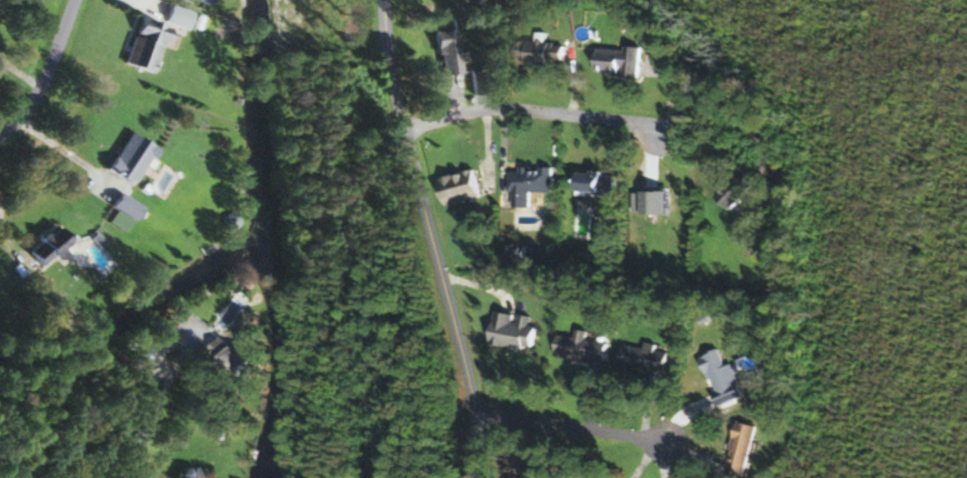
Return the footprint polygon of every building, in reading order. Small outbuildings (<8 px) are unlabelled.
[(121,65),(150,74),(165,28),(136,18),(121,65)] [(438,77),(459,74),(457,64),(463,63),(461,51),(456,52),(453,29),(431,33),(438,77)] [(523,64),(547,66),(547,61),(561,61),(562,45),(543,44),(543,34),(535,33),(535,42),(515,41),(514,58),(524,58),(523,64)] [(595,46),(592,73),(637,77),(639,51),(595,46)] [(486,94),(483,70),(467,73),(469,96),(486,94)] [(127,185),(153,151),(129,132),(102,167),(127,185)] [(529,192),(551,192),(552,166),(516,166),(516,170),(508,170),(508,206),(529,206),(529,192)] [(479,196),(473,169),(436,177),(442,205),(479,196)] [(727,209),(756,184),(742,169),(714,193),(727,209)] [(573,191),(615,193),(616,173),(574,171),(573,191)] [(138,206),(115,192),(107,207),(113,210),(105,222),(122,232),(138,206)] [(23,251),(38,267),(66,239),(51,223),(23,251)] [(502,262),(525,262),(525,244),(502,244),(502,262)] [(518,314),(517,322),(512,321),(513,313),(492,311),(489,343),(533,347),(535,327),(527,326),(528,315),(518,314)] [(574,337),(555,334),(552,354),(604,361),(606,342),(585,339),(587,331),(575,329),(574,337)] [(244,383),(257,366),(218,335),(205,352),(244,383)] [(617,365),(664,373),(668,348),(644,345),(644,347),(621,344),(617,365)] [(153,378),(148,363),(132,368),(137,382),(153,378)] [(741,477),(754,425),(736,421),(723,472),(741,477)] [(193,466),(172,475),(174,477),(198,477),(193,466)] [(546,468),(526,466),(525,477),(545,477),(546,468)]
